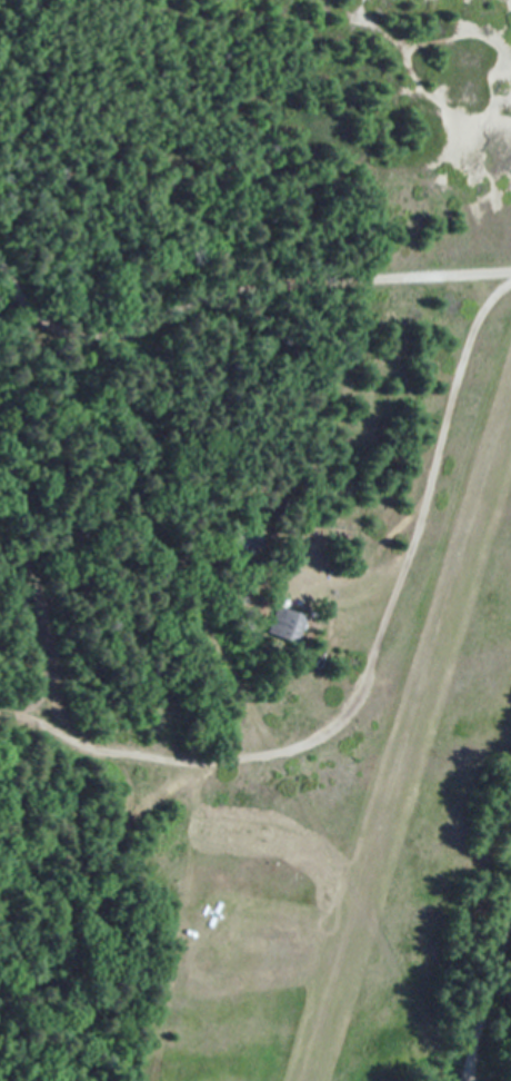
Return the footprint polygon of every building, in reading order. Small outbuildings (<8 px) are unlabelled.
[(267,634),(298,645),(308,617),(277,606),(267,634)]
